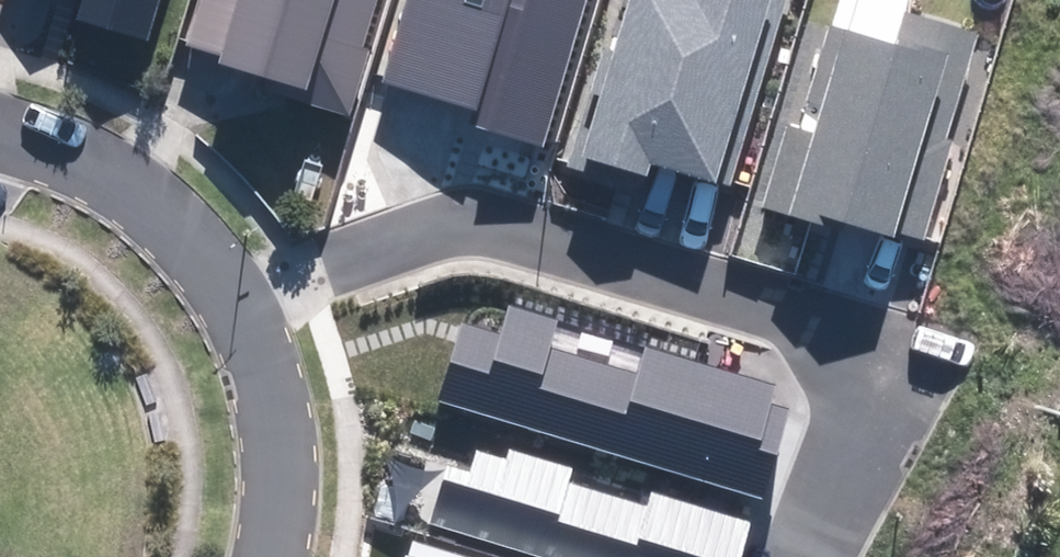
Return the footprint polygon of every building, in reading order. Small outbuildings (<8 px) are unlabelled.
[(147,41),(159,0),(85,0),(79,21),(147,41)] [(349,116),(369,50),(362,48),(377,0),(202,0),(188,43),(223,54),(220,65),(306,91),(303,102),(349,116)] [(545,147),(588,0),(410,0),(386,85),(481,112),(476,127),(545,147)] [(728,187),(786,0),(631,0),(615,50),(604,46),(567,165),(613,179),(617,167),(648,177),(652,163),(728,187)] [(920,249),(953,140),(947,139),(979,32),(909,11),(912,0),(836,0),(805,101),(824,107),(816,132),(788,124),(764,202),(920,249)] [(461,324),(439,399),(763,496),(790,408),(771,403),(776,386),(648,347),(640,375),(551,348),(560,319),(507,303),(498,335),(461,324)] [(429,522),(545,556),(739,556),(750,522),(650,492),(646,505),(569,482),(574,468),(508,448),(506,457),(477,449),(470,472),(447,465),(429,522)] [(410,541),(405,556),(466,556),(410,541)]
